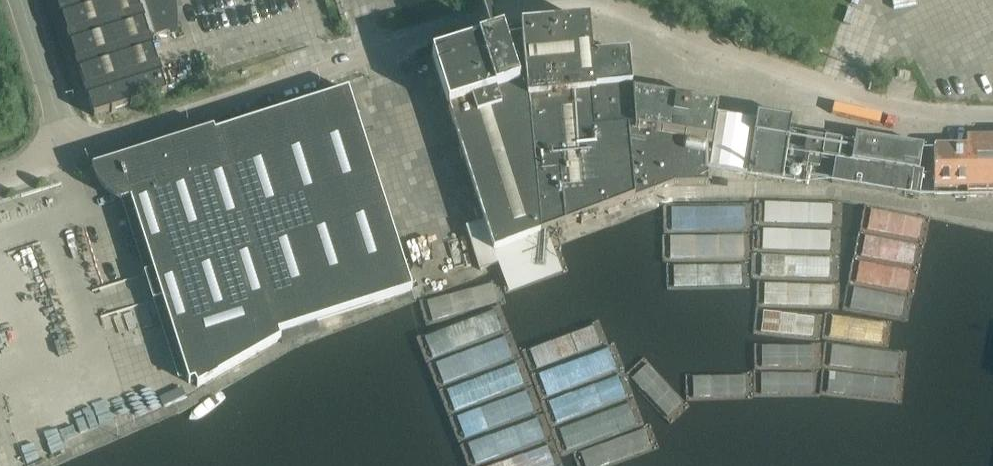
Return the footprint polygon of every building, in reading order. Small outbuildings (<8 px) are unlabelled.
[(170,32),(173,31),(173,24),(173,18),(173,11),(172,5),(169,6),(167,0),(57,0),(94,117),(168,93),(150,38),(170,32)] [(493,39),(503,36),(490,0),(479,0),(493,39)] [(589,23),(522,29),(522,30),(503,36),(493,39),(432,58),(494,252),(580,220),(581,224),(598,218),(597,214),(675,184),(709,184),(708,144),(712,145),(718,109),(633,95),(631,95),(628,58),(592,61),(589,23)] [(203,41),(211,68),(249,55),(241,29),(203,41)] [(195,381),(198,387),(281,340),(279,334),(413,290),(349,91),(112,166),(123,202),(130,199),(189,383),(195,381)] [(712,145),(708,168),(748,175),(754,136),(756,121),(717,115),(712,145)] [(748,175),(782,180),(792,121),(757,115),(756,121),(754,136),(748,175)] [(830,172),(832,170),(834,171),(832,183),(920,197),(924,173),(919,172),(923,147),(856,136),(855,142),(808,135),(805,156),(803,155),(804,148),(792,146),(790,157),(803,159),(803,156),(805,156),(804,165),(787,162),(784,181),(803,184),(810,185),(812,166),(819,167),(821,157),(836,160),(835,165),(833,164),(830,162),(826,162),(823,164),(823,168),(824,171),(827,172),(830,172)] [(967,138),(967,147),(934,147),(935,196),(956,195),(956,189),(967,188),(967,198),(992,197),(992,137),(967,138)]
